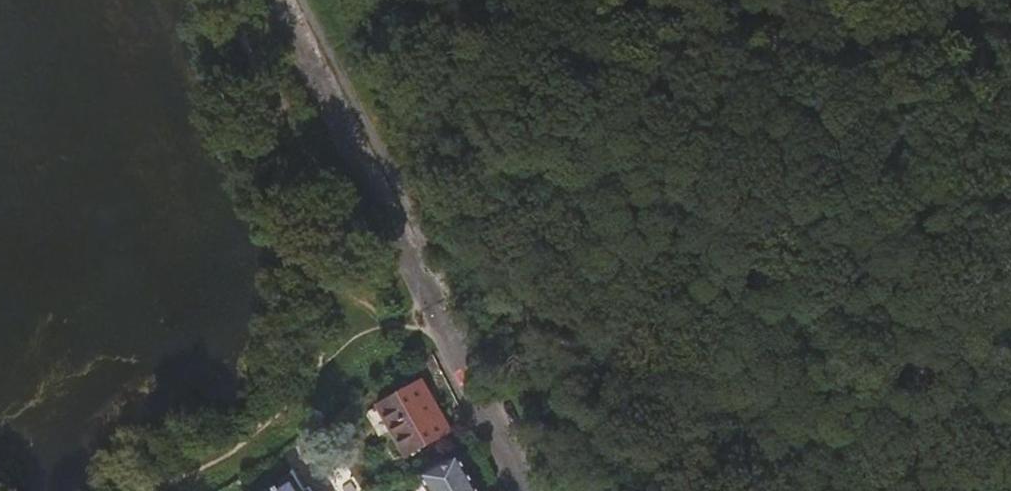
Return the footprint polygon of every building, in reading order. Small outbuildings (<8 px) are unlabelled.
[(422,381),(381,405),(408,453),(449,429),(422,381)] [(463,452),(425,472),(435,490),(484,490),(463,452)] [(307,483),(302,486),(291,468),(257,490),(311,490),(307,483)]
